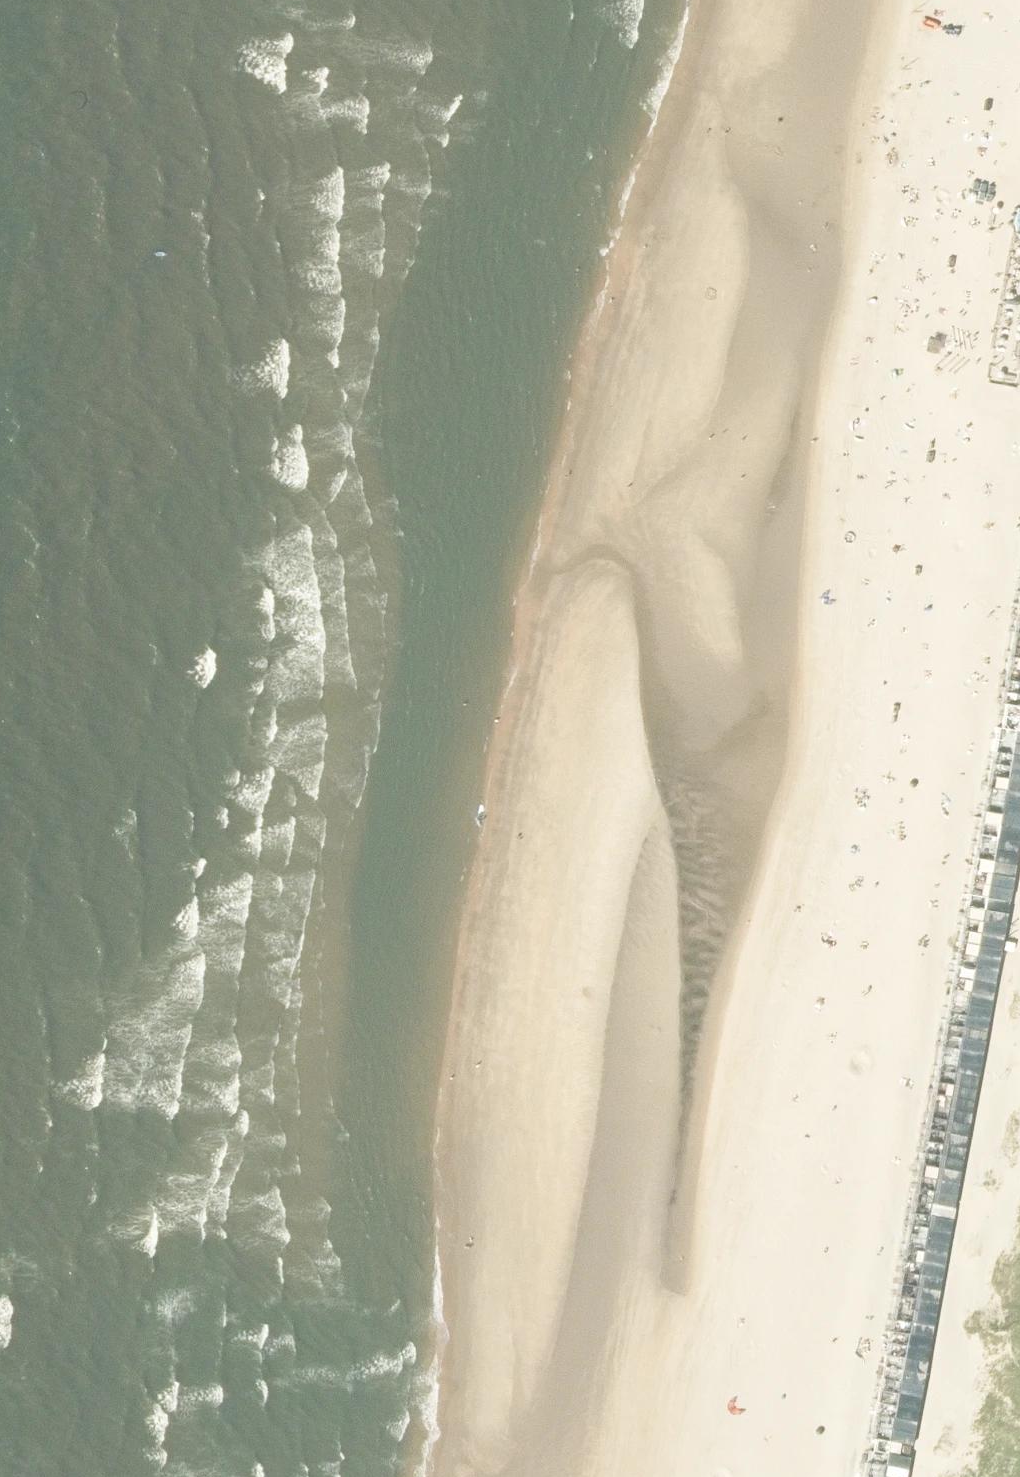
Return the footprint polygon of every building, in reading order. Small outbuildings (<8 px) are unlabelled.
[(1016,342),(1010,380),(1019,382),(1019,343),(1016,342)] [(980,1049),(1001,930),(994,928),(997,908),(975,904),(974,909),(978,910),(976,924),(962,921),(943,1031),(953,1033),(950,1049),(969,1052),(970,1047),(980,1049)] [(903,1452),(877,1448),(873,1476),(899,1476),(903,1452)]
